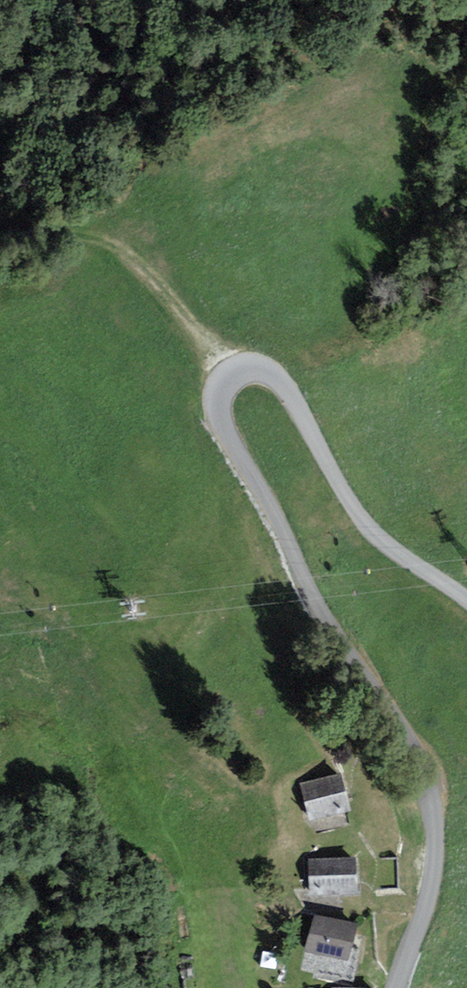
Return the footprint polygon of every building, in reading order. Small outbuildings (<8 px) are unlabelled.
[(301,783),(310,820),(351,810),(341,773),(301,783)] [(308,859),(310,894),(358,892),(356,856),(308,859)] [(358,925),(314,913),(304,950),(348,962),(358,925)]
